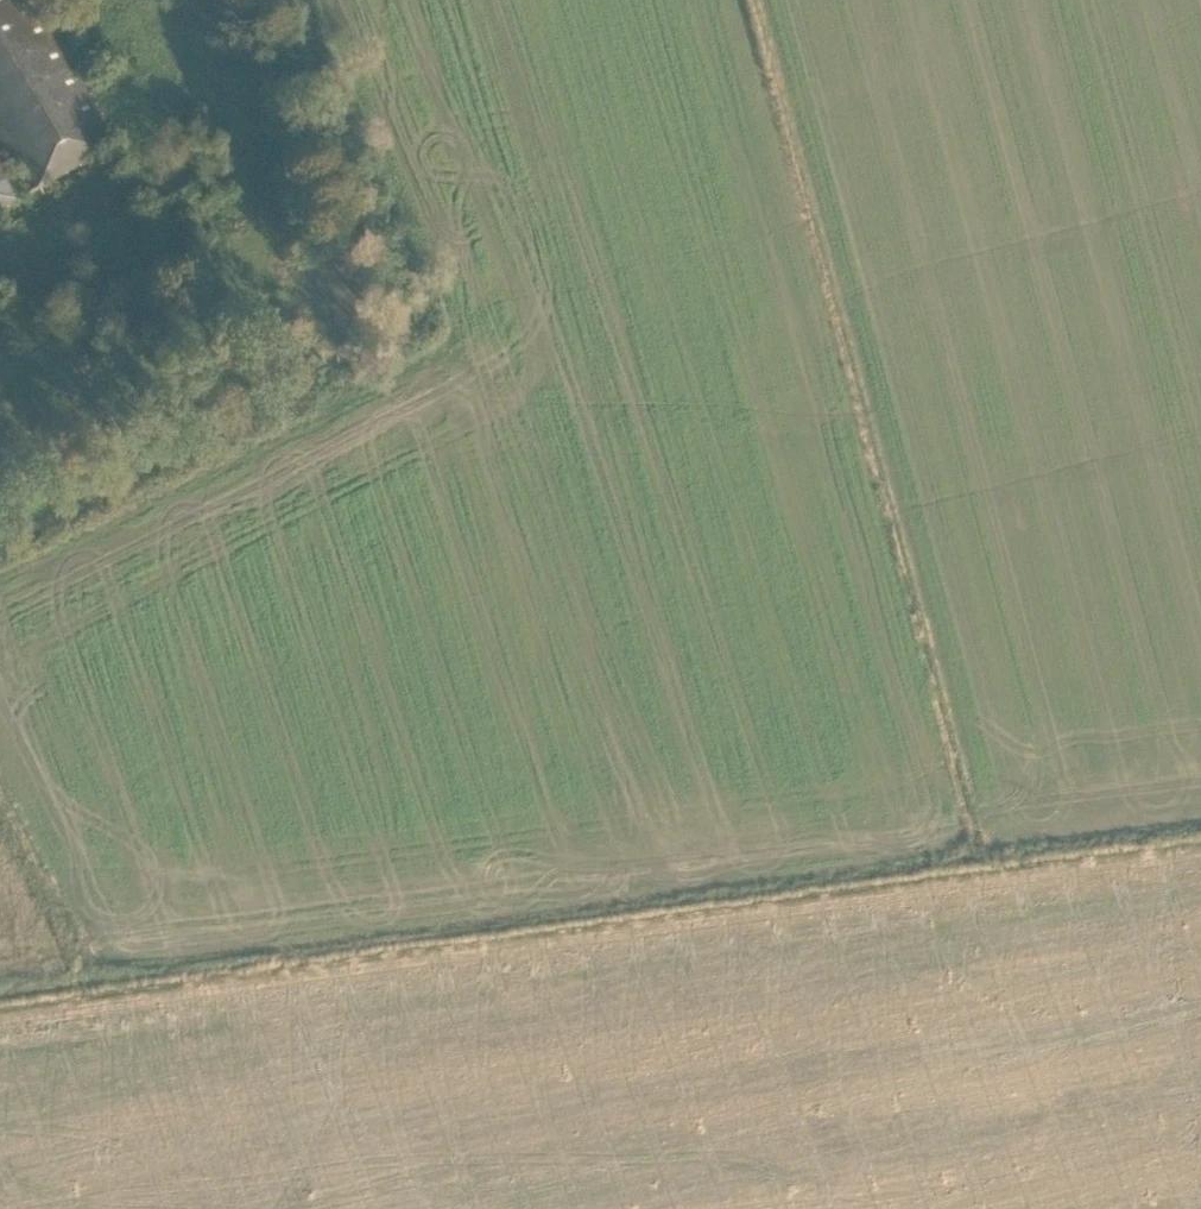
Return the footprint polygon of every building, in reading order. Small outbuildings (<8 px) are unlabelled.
[(33,0),(0,0),(0,215),(120,146),(33,0)]
